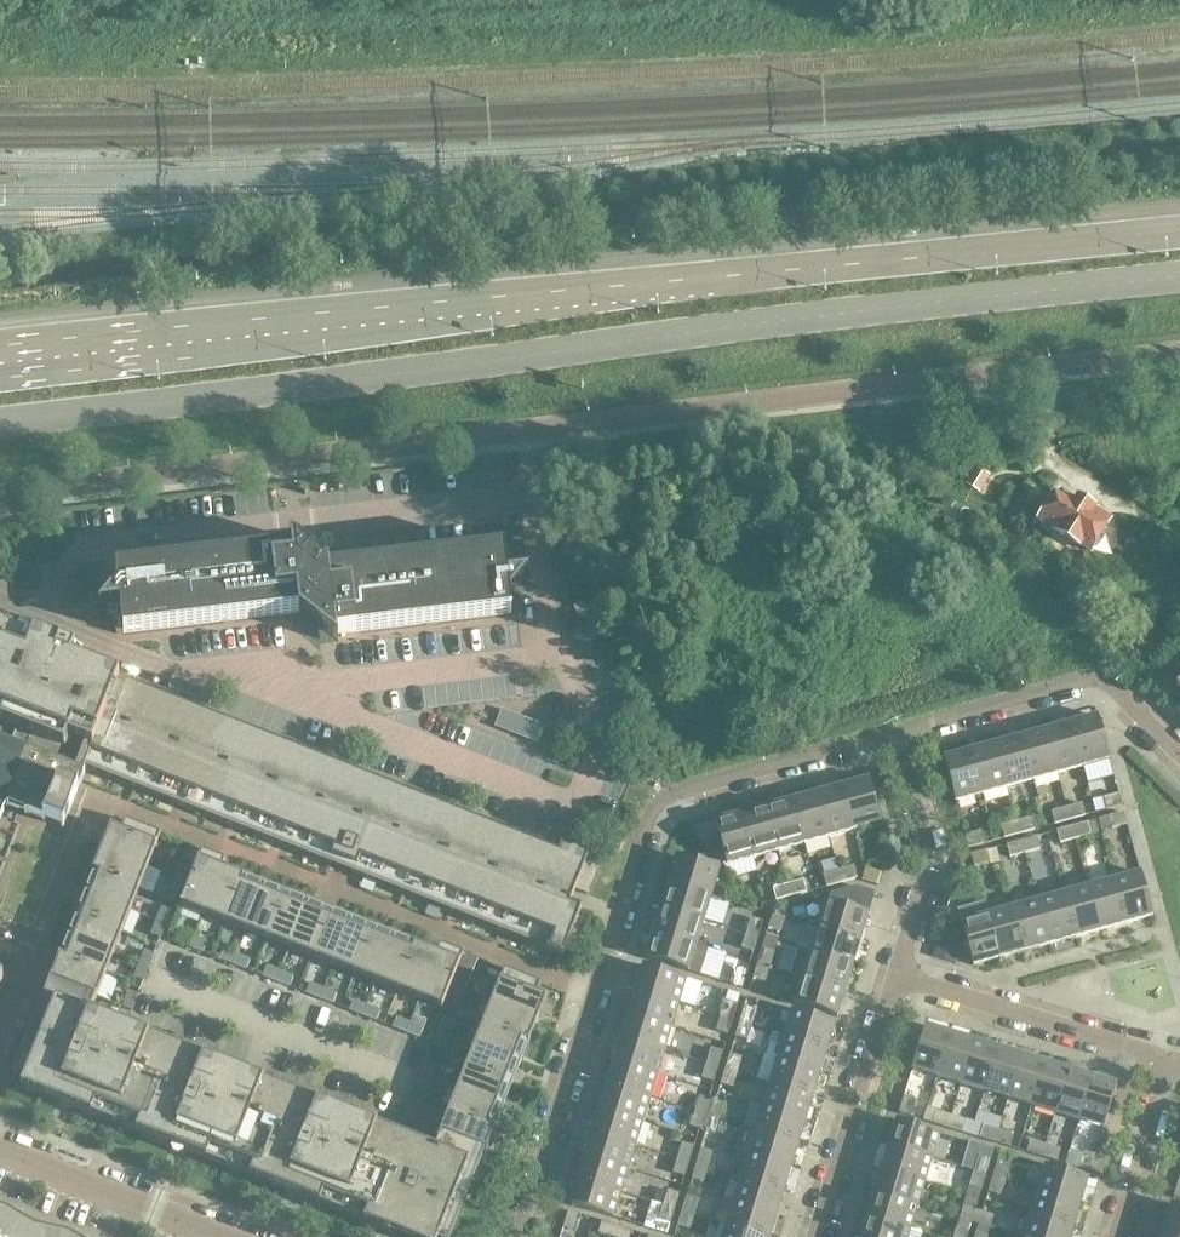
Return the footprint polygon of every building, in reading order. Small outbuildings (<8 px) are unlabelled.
[(977,494),(988,477),(976,469),(965,486),(977,494)] [(1054,495),(1053,494),(1037,519),(1089,551),(1100,534),(1105,538),(1110,531),(1104,527),(1110,518),(1076,497),(1060,488),(1054,495)] [(117,584),(99,607),(120,605),(123,632),(298,612),(298,613),(318,629),(333,627),(334,633),(511,612),(509,596),(527,574),(506,576),(503,548),(328,569),(328,567),(308,552),(293,553),(292,547),(115,568),(117,584)] [(84,771),(83,770),(84,768),(118,680),(71,662),(74,653),(0,624),(0,739),(84,771)] [(1170,664),(1179,674),(1179,653),(1170,664)] [(118,680),(84,768),(330,865),(333,857),(354,865),(351,873),(562,956),(580,909),(569,904),(575,889),(586,894),(599,861),(588,856),(588,855),(561,845),(557,853),(118,680)] [(534,701),(482,706),(483,718),(491,718),(492,727),(507,726),(509,739),(538,736),(534,701)] [(1097,715),(1071,722),(1083,766),(1109,759),(1097,715)] [(1071,722),(1045,729),(1057,773),(1083,766),(1071,722)] [(1045,729),(1020,736),(1032,780),(1057,773),(1045,729)] [(1020,736),(995,743),(1007,787),(1032,780),(1020,736)] [(5,805),(62,827),(64,824),(63,824),(84,771),(0,739),(0,819),(5,805)] [(995,743),(970,750),(982,794),(1007,787),(995,743)] [(970,750),(943,758),(955,801),(982,794),(970,750)] [(868,778),(842,785),(854,829),(881,822),(868,778)] [(842,785),(817,792),(829,836),(854,829),(842,785)] [(817,792),(792,799),(804,843),(829,836),(817,792)] [(1103,797),(1106,809),(1122,805),(1118,793),(1103,797)] [(792,799),(766,806),(778,850),(804,843),(792,799)] [(1082,803),(1067,807),(1070,819),(1085,815),(1082,803)] [(766,806),(741,813),(753,857),(778,850),(766,806)] [(1067,807),(1051,811),(1055,823),(1070,819),(1067,807)] [(1124,812),(1108,816),(1111,829),(1127,824),(1124,812)] [(741,813),(715,821),(719,838),(707,850),(722,864),(726,861),(727,864),(753,857),(741,813)] [(1031,817),(1016,821),(1019,833),(1035,829),(1031,817)] [(124,820),(120,830),(110,826),(101,848),(147,866),(160,834),(124,820)] [(1016,821),(1001,825),(1004,837),(1019,833),(1016,821)] [(1087,822),(1072,826),(1075,838),(1090,834),(1087,822)] [(1072,826),(1057,830),(1060,842),(1075,838),(1072,826)] [(980,831),(965,835),(968,847),(983,843),(980,831)] [(1036,836),(1021,840),(1025,852),(1040,848),(1036,836)] [(1021,840),(1006,844),(1009,856),(1025,852),(1021,840)] [(147,866),(101,848),(93,870),(139,888),(147,866)] [(224,859),(201,850),(179,905),(202,914),(224,859)] [(676,855),(668,881),(711,894),(719,868),(718,868),(722,864),(707,850),(695,861),(676,855)] [(986,850),(971,854),(974,866),(990,862),(986,850)] [(224,859),(202,914),(224,923),(242,876),(221,868),(225,859),(224,859)] [(187,867),(178,864),(173,877),(182,880),(187,867)] [(853,866),(838,870),(841,882),(856,878),(853,866)] [(865,868),(862,880),(877,885),(881,873),(865,868)] [(139,888),(93,870),(84,892),(130,910),(139,888)] [(838,870),(823,874),(826,886),(841,882),(838,870)] [(1140,872),(1113,879),(1125,923),(1152,916),(1140,872)] [(263,885),(242,876),(224,923),(245,931),(263,885)] [(182,880),(173,877),(167,891),(177,894),(182,880)] [(803,879),(788,884),(791,896),(806,892),(803,879)] [(1113,879),(1088,886),(1100,930),(1125,923),(1113,879)] [(668,881),(661,906),(704,919),(711,894),(668,881)] [(788,884),(772,888),(776,900),(791,896),(788,884)] [(285,893),(263,885),(245,931),(267,940),(285,893)] [(1088,886),(1063,893),(1075,937),(1100,930),(1088,886)] [(859,887),(856,899),(871,904),(875,892),(859,887)] [(964,894),(952,891),(948,901),(960,904),(964,894)] [(130,910),(84,892),(76,913),(122,931),(130,910)] [(307,902),(285,893),(267,940),(289,948),(307,902)] [(1063,893),(1038,900),(1050,944),(1075,937),(1063,893)] [(1038,900),(1013,907),(1024,950),(1050,944),(1038,900)] [(825,901),(817,927),(860,940),(868,914),(825,901)] [(944,916),(956,920),(960,904),(948,901),(944,916)] [(328,910),(307,902),(289,948),(310,957),(328,910)] [(661,906),(653,931),(696,944),(704,919),(661,906)] [(156,920),(161,922),(165,923),(170,911),(161,907),(156,920)] [(1013,907),(987,914),(999,957),(1024,950),(1013,907)] [(350,919),(328,910),(310,957),(332,965),(350,919)] [(113,953),(122,931),(76,913),(67,935),(113,953)] [(772,913),(768,928),(780,932),(784,917),(772,913)] [(987,914),(961,921),(973,964),(999,957),(987,914)] [(750,917),(745,932),(757,936),(762,921),(750,917)] [(372,928),(350,919),(332,965),(354,974),(372,928)] [(165,923),(161,922),(156,920),(150,934),(159,938),(165,923)] [(817,927),(809,952),(852,965),(860,940),(817,927)] [(393,936),(372,928),(354,974),(375,982),(393,936)] [(653,931),(645,957),(688,971),(696,944),(653,931)] [(193,938),(179,932),(175,941),(189,947),(193,938)] [(745,932),(741,947),(753,951),(757,936),(745,932)] [(113,953),(67,935),(59,956),(105,975),(113,953)] [(415,945),(393,936),(375,982),(397,991),(415,945)] [(206,943),(193,938),(189,947),(203,952),(206,943)] [(937,943),(934,955),(955,962),(959,950),(937,943)] [(436,953),(415,945),(397,991),(418,999),(440,944),(439,944),(436,953)] [(463,953),(440,944),(418,999),(441,1008),(463,953)] [(762,948),(757,963),(769,967),(774,952),(762,948)] [(236,955),(222,949),(219,958),(232,964),(234,959),(236,955)] [(144,950),(139,963),(148,967),(153,954),(144,950)] [(809,952),(802,977),(845,990),(852,965),(809,952)] [(236,955),(234,959),(232,964),(246,969),(249,960),(236,955)] [(468,955),(460,975),(455,988),(464,992),(470,994),(482,961),(477,959),(468,955)] [(105,975),(59,956),(50,978),(96,996),(105,975)] [(148,967),(139,963),(133,977),(142,981),(148,967)] [(757,963),(752,978),(764,982),(769,967),(757,963)] [(643,965),(636,989),(679,1002),(686,978),(643,965)] [(279,972),(265,966),(262,975),(276,981),(279,972)] [(503,969),(491,1002),(537,1020),(545,998),(535,994),(539,983),(503,969)] [(734,969),(730,983),(742,987),(746,972),(734,969)] [(293,977),(279,972),(276,981),(289,986),(293,977)] [(802,977),(793,1003),(837,1016),(845,990),(802,977)] [(50,978),(12,1074),(23,1078),(20,1086),(402,1236),(451,1236),(466,1199),(456,1195),(467,1167),(477,1171),(486,1150),(439,1132),(433,1148),(89,1013),(96,996),(50,978)] [(323,989),(309,983),(305,992),(319,998),(323,989)] [(464,992),(455,988),(450,1002),(459,1006),(464,992)] [(336,994),(323,989),(319,998),(333,1003),(336,994)] [(636,989),(629,1013),(672,1026),(679,1002),(636,989)] [(136,997),(127,993),(122,1007),(131,1011),(136,997)] [(366,1006),(352,1000),(349,1010),(362,1015),(366,1006)] [(725,1001),(720,1016),(732,1020),(737,1005),(725,1001)] [(537,1020),(491,1002),(482,1023),(528,1041),(537,1020)] [(379,1011),(366,1006),(362,1015),(376,1020),(379,1011)] [(744,1007),(739,1022),(751,1026),(756,1011),(744,1007)] [(791,1011),(784,1034),(827,1048),(834,1024),(791,1011)] [(629,1013),(621,1037),(664,1050),(672,1026),(629,1013)] [(720,1016),(716,1031),(728,1035),(732,1020),(720,1016)] [(409,1023),(395,1018),(392,1027),(406,1032),(409,1023)] [(443,1018),(438,1031),(447,1035),(453,1022),(443,1018)] [(739,1022),(735,1037),(747,1041),(751,1026),(739,1022)] [(423,1028),(409,1023),(406,1032),(419,1037),(423,1028)] [(528,1041),(482,1023),(474,1045),(520,1063),(528,1041)] [(925,1025),(912,1068),(936,1076),(950,1033),(925,1025)] [(447,1035),(438,1031),(433,1045),(442,1049),(447,1035)] [(950,1033),(936,1076),(960,1083),(973,1040),(950,1033)] [(784,1034),(777,1058),(820,1071),(827,1048),(784,1034)] [(621,1037),(614,1061),(657,1074),(664,1050),(621,1037)] [(973,1040),(960,1083),(984,1090),(997,1047),(973,1040)] [(520,1063),(474,1045),(465,1067),(511,1085),(520,1063)] [(997,1047),(984,1090),(1007,1098),(1020,1055),(997,1047)] [(710,1048),(706,1063),(718,1067),(723,1052),(710,1048)] [(729,1054),(725,1069),(737,1073),(741,1058),(729,1054)] [(1044,1062),(1020,1055),(1007,1098),(1031,1105),(1044,1062)] [(820,1071),(777,1058),(769,1082),(812,1095),(820,1071)] [(426,1061),(421,1075),(430,1078),(436,1065),(426,1061)] [(614,1061),(607,1085),(650,1098),(657,1074),(614,1061)] [(1068,1069),(1044,1062),(1031,1105),(1055,1112),(1068,1069)] [(706,1063),(701,1079),(713,1082),(718,1067),(706,1063)] [(511,1085),(465,1067),(457,1088),(503,1106),(511,1085)] [(725,1069),(720,1084),(732,1088),(737,1073),(725,1069)] [(1068,1069),(1055,1112),(1078,1119),(1091,1076),(1068,1069)] [(430,1078),(421,1075),(416,1089),(425,1092),(430,1078)] [(1091,1076),(1078,1119),(1103,1127),(1116,1084),(1091,1076)] [(812,1095),(769,1082),(762,1106),(805,1119),(812,1095)] [(607,1085),(599,1109),(642,1122),(650,1098),(607,1085)] [(503,1106),(457,1088),(448,1110),(494,1128),(503,1106)] [(903,1096),(899,1112),(911,1116),(916,1099),(903,1096)] [(699,1097),(695,1112),(707,1115),(711,1100),(699,1097)] [(711,1100),(707,1115),(719,1119),(723,1104),(711,1100)] [(409,1104),(407,1111),(404,1118),(413,1122),(419,1108),(409,1104)] [(762,1106),(755,1130),(798,1143),(805,1119),(762,1106)] [(599,1109),(592,1132),(635,1145),(642,1122),(599,1109)] [(494,1128),(448,1110),(439,1132),(486,1150),(494,1128)] [(936,1111),(932,1123),(947,1127),(951,1115),(936,1111)] [(695,1112),(690,1127),(702,1130),(707,1115),(695,1112)] [(707,1115),(702,1130),(714,1134),(719,1119),(707,1115)] [(951,1115),(947,1127),(962,1132),(966,1120),(951,1115)] [(896,1119),(889,1144),(932,1157),(939,1132),(896,1119)] [(983,1125),(979,1137),(994,1142),(998,1130),(983,1125)] [(755,1130),(748,1154),(791,1167),(798,1143),(755,1130)] [(998,1130),(994,1142),(1009,1146),(1013,1134),(998,1130)] [(592,1132),(585,1156),(628,1169),(635,1145),(592,1132)] [(1030,1140),(1026,1152),(1041,1156),(1045,1144),(1030,1140)] [(681,1143),(677,1158),(689,1162),(693,1147),(681,1143)] [(889,1144),(881,1168),(924,1181),(932,1157),(889,1144)] [(1045,1144),(1041,1156),(1056,1161),(1060,1149),(1045,1144)] [(700,1149),(696,1164),(708,1167),(712,1152),(700,1149)] [(1083,1151),(1078,1167),(1090,1171),(1095,1154),(1083,1151)] [(748,1154),(740,1178),(783,1191),(791,1167),(748,1154)] [(978,1155),(973,1170),(985,1174),(990,1159),(978,1155)] [(585,1156),(577,1180),(620,1193),(628,1169),(585,1156)] [(677,1158),(672,1173),(684,1177),(689,1162),(677,1158)] [(997,1161),(992,1176),(1004,1180),(1009,1165),(997,1161)] [(696,1164),(691,1179),(703,1183),(708,1167),(696,1164)] [(1045,1165),(1037,1190),(1080,1203),(1088,1178),(1045,1165)] [(881,1168),(874,1192),(917,1205),(924,1181),(881,1168)] [(973,1170),(969,1185),(981,1189),(985,1174),(973,1170)] [(992,1176),(988,1191),(1000,1195),(1004,1180),(992,1176)] [(740,1178),(733,1202),(776,1215),(783,1191),(740,1178)] [(577,1180),(570,1204),(613,1217),(620,1193),(577,1180)] [(667,1190),(662,1205),(674,1209),(679,1194),(667,1190)] [(1037,1190),(1030,1213),(1073,1226),(1080,1203),(1037,1190)] [(874,1192),(867,1215),(910,1228),(917,1205),(874,1192)] [(686,1196),(681,1211),(693,1215),(698,1200),(686,1196)] [(726,1226),(763,1236),(769,1236),(776,1215),(733,1202),(726,1226)] [(1164,1227),(1179,1233),(1179,1206),(1171,1203),(1164,1227)] [(662,1205),(658,1220),(670,1224),(674,1209),(662,1205)] [(963,1206),(959,1218),(974,1222),(978,1210),(963,1206)] [(978,1210),(974,1222),(989,1227),(993,1215),(978,1210)] [(568,1211),(563,1227),(575,1231),(580,1214),(568,1211)] [(681,1211),(677,1226),(689,1230),(693,1215),(681,1211)] [(1023,1236),(1070,1236),(1073,1226),(1030,1213),(1023,1236)] [(36,1233),(5,1215),(0,1214),(0,1236),(54,1236),(36,1233)] [(860,1236),(916,1236),(918,1231),(910,1228),(867,1215),(860,1236)] [(598,1233),(611,1236),(613,1236),(616,1226),(601,1221),(598,1233)] [(613,1236),(629,1236),(631,1230),(616,1226),(613,1236)] [(722,1236),(763,1236),(726,1226),(722,1236)] [(953,1236),(966,1236),(968,1230),(956,1226),(953,1236)] [(1161,1236),(1179,1236),(1179,1233),(1164,1227),(1161,1236)]
